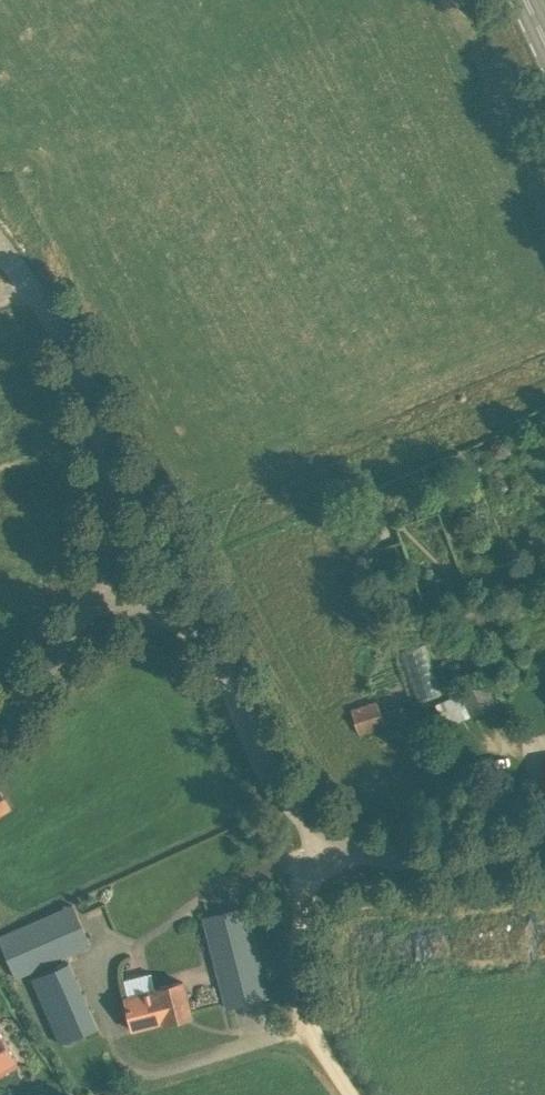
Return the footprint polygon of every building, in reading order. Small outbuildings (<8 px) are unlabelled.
[(400,651),(418,699),(439,691),(421,644),(400,651)] [(385,724),(382,715),(378,703),(352,711),(359,732),(385,724)] [(11,807),(0,788),(0,814),(11,807)] [(483,800),(467,803),(469,814),(485,811),(483,800)] [(19,975),(89,945),(72,904),(1,935),(19,975)] [(227,1007),(235,1005),(269,996),(246,906),(204,917),(227,1007)] [(98,1027),(70,963),(34,979),(61,1043),(98,1027)] [(192,1015),(184,980),(156,987),(157,988),(125,996),(133,1029),(165,1021),(166,1022),(192,1015)] [(18,1061),(0,1030),(0,1072),(18,1061)]
